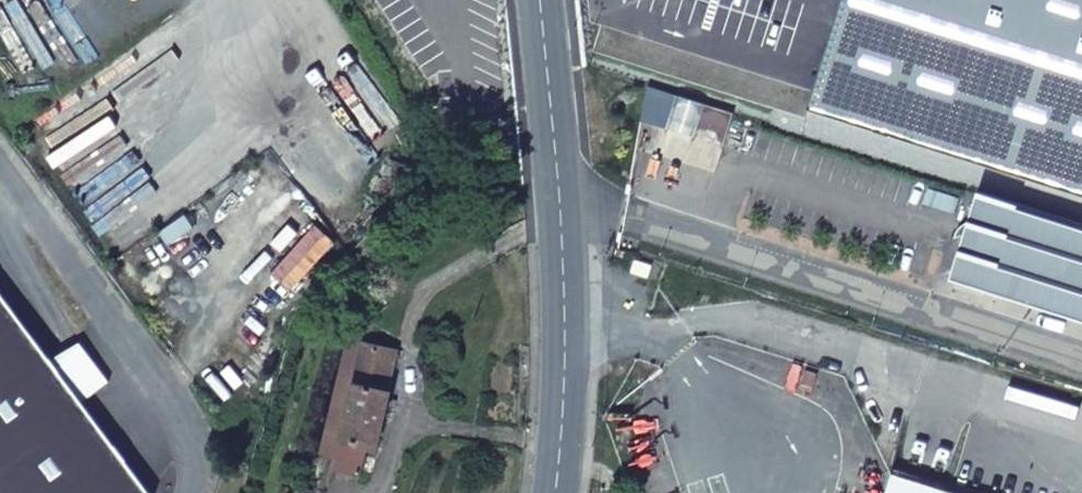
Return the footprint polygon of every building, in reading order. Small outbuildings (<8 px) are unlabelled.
[(808,109),(1081,195),(1081,0),(842,0),(808,109)] [(621,104),(616,118),(631,122),(635,110),(621,104)] [(380,190),(396,196),(407,165),(390,159),(380,190)] [(982,191),(956,280),(1081,320),(1081,222),(982,191)] [(81,400),(107,380),(84,350),(58,368),(0,291),(0,492),(151,492),(81,400)] [(325,452),(338,454),(366,342),(350,339),(322,451),(325,452)] [(386,387),(395,348),(366,342),(338,454),(335,468),(360,472),(365,447),(376,448),(390,389),(386,387)] [(886,492),(907,492),(911,481),(892,474),(886,492)] [(911,481),(907,492),(949,492),(911,481)]
